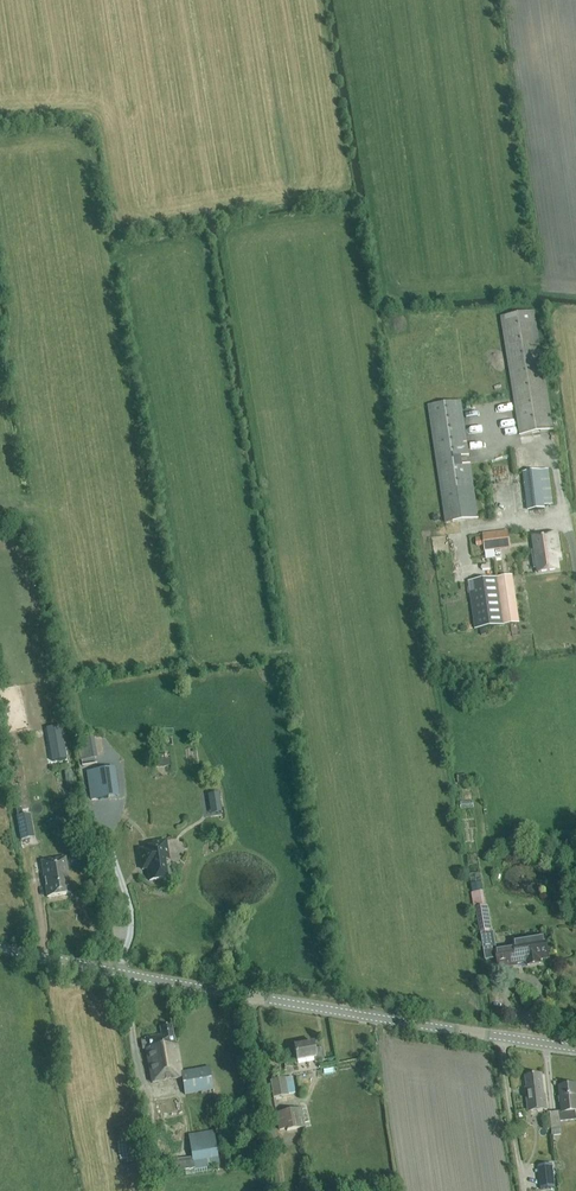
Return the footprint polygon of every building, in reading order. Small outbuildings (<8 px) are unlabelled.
[(519,436),(554,430),(535,312),(501,317),(519,436)] [(459,521),(478,518),(460,401),(429,406),(448,534),(461,532),(459,521)] [(497,521),(516,518),(503,428),(484,431),(497,521)] [(544,505),(553,504),(549,470),(525,473),(530,510),(545,508),(544,505)] [(501,549),(500,541),(508,540),(507,531),(482,534),(483,539),(476,540),(477,551),(484,550),(485,558),(495,557),(494,550),(501,549)] [(558,559),(561,558),(558,533),(530,537),(534,562),(528,563),(528,568),(534,567),(535,572),(551,570),(550,565),(559,564),(558,559)] [(461,630),(518,622),(512,576),(455,584),(461,630)] [(65,751),(61,726),(49,728),(53,753),(51,754),(53,762),(67,759),(65,751)] [(104,768),(87,771),(92,799),(108,796),(104,768)] [(71,771),(64,772),(67,786),(73,785),(71,771)] [(468,782),(467,775),(457,776),(458,783),(468,782)] [(462,810),(474,809),(473,801),(461,802),(462,810)] [(34,838),(30,814),(17,816),(21,840),(34,838)] [(138,849),(141,871),(147,870),(149,882),(153,881),(153,882),(168,880),(165,862),(170,861),(167,840),(151,842),(152,847),(138,849)] [(47,896),(72,892),(65,856),(41,860),(44,878),(45,878),(47,885),(45,885),(47,896)] [(483,892),(472,894),(475,909),(476,909),(485,908),(483,892)] [(476,909),(476,910),(480,932),(491,930),(487,907),(485,908),(476,909)] [(493,933),(481,935),(485,961),(497,960),(499,968),(511,965),(513,963),(526,961),(527,965),(549,958),(545,937),(522,940),(524,945),(496,950),(493,933)] [(185,1093),(213,1088),(209,1066),(181,1071),(176,1042),(174,1042),(170,1024),(159,1026),(160,1034),(144,1037),(145,1040),(141,1040),(142,1049),(146,1048),(152,1082),(182,1076),(185,1093)] [(315,1062),(324,1061),(321,1048),(314,1049),(313,1043),(293,1047),(296,1062),(314,1058),(315,1062)] [(526,1076),(529,1097),(531,1113),(546,1111),(542,1075),(526,1076)] [(273,1098),(288,1095),(285,1078),(270,1081),(273,1098)] [(575,1111),(575,1086),(560,1088),(562,1113),(550,1114),(552,1136),(562,1135),(560,1122),(575,1120),(575,1119),(575,1111)] [(301,1142),(298,1129),(305,1127),(301,1108),(276,1114),(279,1130),(286,1129),(286,1131),(289,1145),(301,1142)] [(214,1132),(189,1134),(194,1167),(217,1165),(214,1132)] [(555,1188),(552,1165),(538,1167),(541,1190),(555,1188)]
